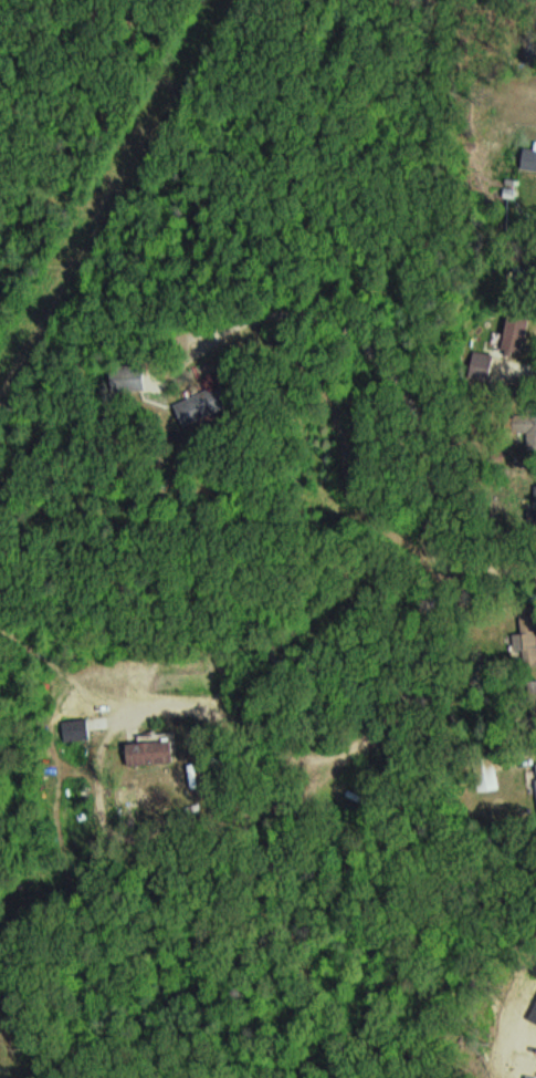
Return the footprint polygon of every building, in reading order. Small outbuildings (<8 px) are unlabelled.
[(474,379),(495,379),(495,351),(474,351),(474,379)] [(146,391),(146,366),(114,366),(114,391),(146,391)] [(517,635),(517,650),(527,650),(527,665),(535,665),(535,635),(517,635)] [(109,729),(109,721),(66,721),(66,742),(92,742),(92,729),(109,729)] [(501,789),(497,759),(476,762),(480,791),(501,789)]
